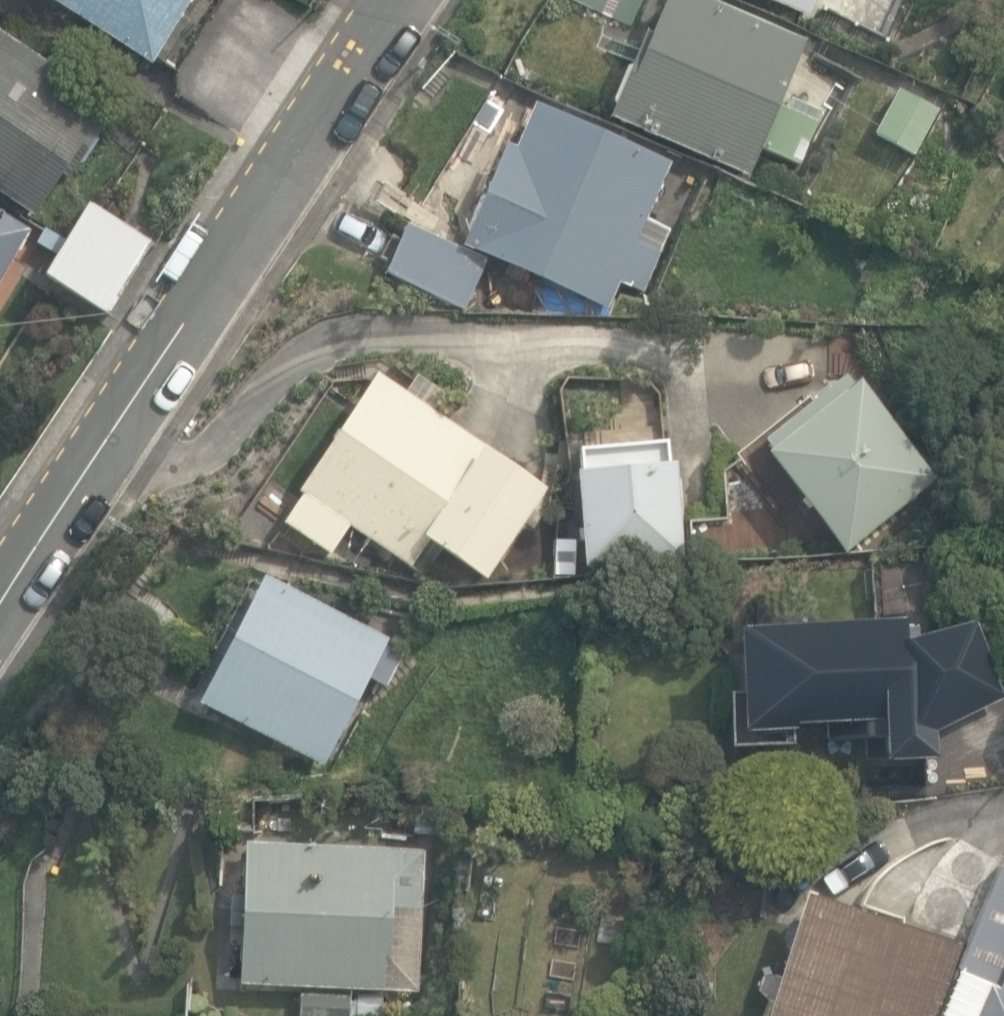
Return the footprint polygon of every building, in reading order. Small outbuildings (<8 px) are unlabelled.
[(151,55),(185,0),(61,0),(151,55)] [(633,26),(645,0),(576,0),(633,26)] [(750,174),(761,149),(799,164),(815,128),(825,110),(797,97),(788,111),(778,107),(804,43),(700,0),(666,0),(649,41),(643,39),(611,116),(750,174)] [(809,17),(817,0),(768,0),(809,17)] [(0,32),(0,190),(39,217),(107,120),(63,90),(70,80),(0,32)] [(463,244),(608,307),(619,281),(643,291),(670,231),(645,220),(670,162),(536,105),(517,149),(506,145),(463,244)] [(47,276),(109,314),(152,244),(89,206),(47,276)] [(32,232),(0,212),(0,284),(32,232)] [(386,272),(467,308),(488,261),(459,249),(465,236),(444,227),(438,240),(407,226),(386,272)] [(478,569),(539,475),(369,364),(293,480),(299,483),(281,511),(328,542),(344,518),(403,556),(420,531),(478,569)] [(843,552),(938,480),(854,369),(759,441),(843,552)] [(572,473),(580,570),(680,562),(671,465),(572,473)] [(198,693),(321,756),(365,669),(382,677),(398,646),(382,638),(385,632),(260,569),(198,693)] [(865,763),(938,758),(937,731),(1003,699),(1003,695),(972,621),(903,641),(903,620),(735,630),(738,691),(725,692),(729,748),(863,740),(865,763)] [(240,983),(421,991),(427,849),(246,841),(243,896),(231,895),(230,926),(242,926),(240,983)] [(1000,867),(958,969),(993,983),(979,1015),(1003,1015),(1003,869),(1000,867)] [(961,943),(808,894),(768,1015),(938,1015),(961,943)] [(298,1015),(345,1015),(346,994),(299,992),(298,1015)] [(385,995),(358,994),(356,1015),(384,1015),(385,995)]
